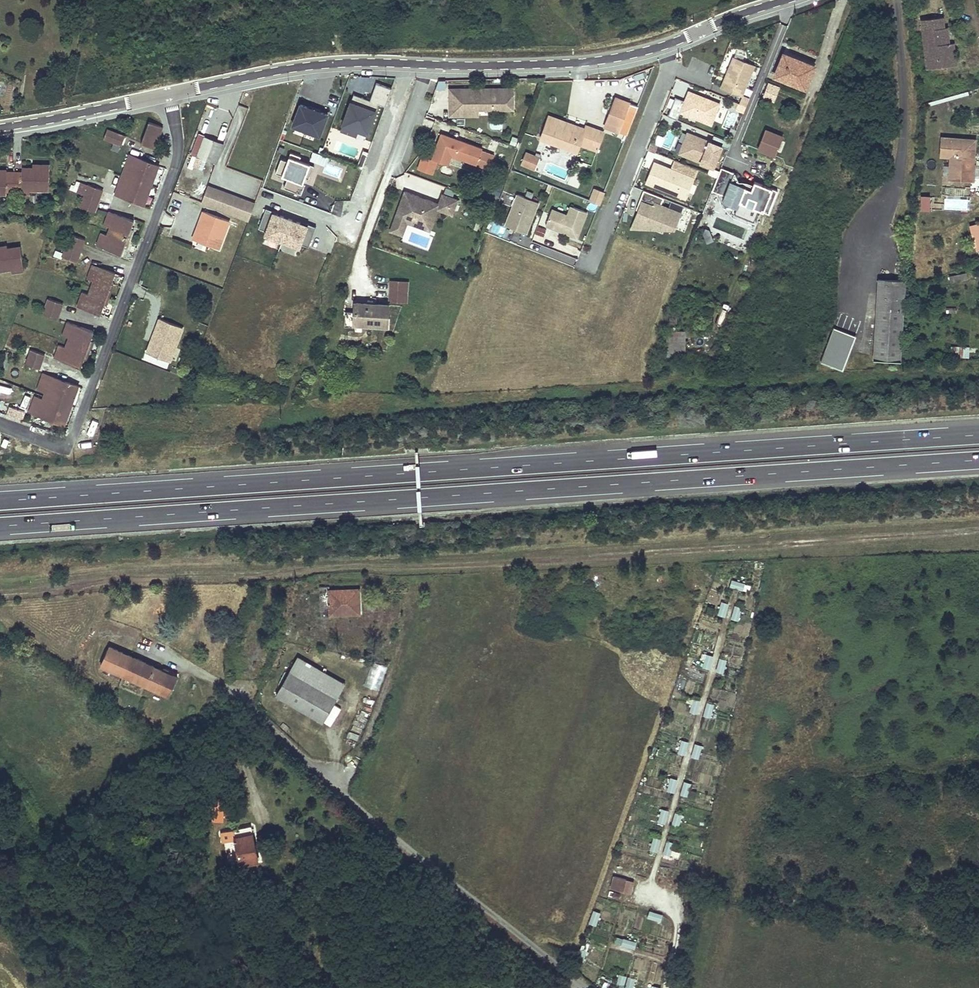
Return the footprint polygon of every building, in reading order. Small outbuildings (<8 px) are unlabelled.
[(946,44),(944,28),(943,17),(920,20),(925,69),(951,66),(948,43),(946,44)] [(805,88),(814,66),(783,54),(775,76),(805,88)] [(753,66),(733,57),(720,88),(741,96),(753,66)] [(349,102),(342,122),(358,128),(359,126),(367,129),(377,104),(384,106),(390,88),(374,82),(368,100),(360,97),(357,104),(349,102)] [(780,88),(768,84),(762,100),(774,104),(780,88)] [(514,88),(450,88),(450,115),(464,115),(464,108),(479,108),(495,108),(495,109),(514,109),(514,88)] [(688,92),(680,113),(711,125),(719,104),(688,92)] [(739,104),(746,107),(748,100),(742,97),(739,104)] [(627,105),(628,103),(614,98),(602,128),(617,134),(617,132),(625,135),(635,108),(627,105)] [(675,99),(669,116),(676,119),(683,102),(675,99)] [(739,104),(738,104),(736,109),(743,112),(746,107),(739,104)] [(298,106),(290,126),(317,136),(325,117),(298,106)] [(733,129),(737,113),(728,112),(724,127),(733,129)] [(547,116),(538,139),(574,153),(577,145),(594,151),(601,133),(584,126),(583,130),(568,124),(566,127),(562,126),(564,123),(547,116)] [(149,123),(141,144),(155,149),(163,128),(149,123)] [(121,145),(124,136),(107,130),(103,139),(121,145)] [(782,136),(767,130),(759,149),(774,155),(782,136)] [(458,139),(442,133),(433,159),(432,161),(422,157),(418,169),(433,174),(437,163),(447,167),(448,164),(452,154),(469,161),(470,158),(478,161),(477,164),(490,169),(495,155),(482,150),(483,148),(460,140),(459,143),(456,142),(458,139)] [(685,156),(713,167),(721,146),(687,133),(682,144),(686,146),(688,149),(685,156)] [(664,146),(670,149),(676,137),(669,134),(664,146)] [(216,164),(223,145),(199,136),(191,154),(216,164)] [(971,180),(973,140),(941,138),(941,139),(940,156),(950,156),(949,178),(971,180)] [(674,142),(671,151),(677,153),(681,145),(674,142)] [(657,147),(650,144),(647,150),(655,153),(657,147)] [(682,144),(679,154),(685,156),(688,149),(686,146),(682,144)] [(311,152),(308,160),(324,166),(327,158),(311,152)] [(525,152),(520,164),(534,169),(539,158),(525,152)] [(281,189),(299,195),(304,184),(301,184),(303,178),(307,179),(312,166),(297,161),(299,157),(289,153),(286,161),(279,159),(273,174),(285,178),(281,189)] [(144,205),(148,195),(144,194),(151,175),(154,177),(158,167),(129,156),(114,195),(144,205)] [(686,199),(694,178),(654,162),(645,183),(686,199)] [(6,194),(6,193),(30,193),(30,190),(49,190),(49,165),(33,164),(33,168),(22,168),(22,173),(7,172),(6,171),(0,170),(0,194),(6,194)] [(723,168),(714,190),(727,195),(724,200),(739,206),(736,213),(754,220),(758,207),(769,212),(777,191),(756,181),(754,184),(738,181),(734,173),(723,168)] [(148,195),(154,177),(151,175),(144,194),(148,195)] [(102,190),(80,183),(76,193),(84,195),(80,207),(95,213),(102,190)] [(254,203),(207,187),(201,203),(247,222),(254,203)] [(604,193),(593,189),(589,201),(599,205),(604,193)] [(644,191),(635,210),(639,210),(631,228),(674,229),(680,213),(661,206),(663,198),(644,191)] [(452,214),(458,199),(443,194),(439,204),(405,192),(390,230),(402,235),(407,222),(408,218),(418,222),(425,219),(433,222),(437,209),(452,214)] [(518,195),(506,226),(527,234),(539,203),(518,195)] [(929,198),(921,197),(921,212),(929,212),(929,198)] [(552,210),(546,226),(577,238),(587,213),(571,206),(568,216),(552,210)] [(229,221),(202,210),(199,219),(203,221),(195,240),(219,249),(229,221)] [(264,210),(257,230),(265,232),(264,236),(298,248),(299,245),(307,248),(314,228),(306,225),(306,227),(272,215),(273,213),(264,210)] [(86,213),(86,224),(103,223),(103,213),(86,213)] [(109,213),(106,219),(104,226),(110,229),(108,236),(101,233),(96,247),(121,256),(124,247),(127,249),(133,231),(131,230),(134,221),(109,213)] [(430,230),(433,222),(425,219),(418,222),(408,218),(407,222),(430,230)] [(195,240),(203,221),(199,219),(191,238),(195,240)] [(970,225),(977,250),(978,250),(978,223),(970,225)] [(705,230),(704,236),(707,243),(713,241),(709,231),(705,230)] [(62,257),(77,262),(85,241),(70,235),(62,257)] [(12,270),(12,273),(24,271),(21,247),(7,249),(6,246),(0,247),(0,271),(12,270)] [(111,284),(115,273),(92,265),(87,279),(94,282),(89,296),(82,293),(77,308),(99,316),(104,304),(107,305),(114,285),(111,284)] [(967,273),(951,276),(952,281),(968,278),(967,273)] [(904,279),(878,278),(874,359),(900,360),(904,279)] [(408,302),(409,282),(391,281),(389,300),(408,302)] [(58,319),(63,304),(48,299),(43,314),(58,319)] [(386,326),(388,305),(356,303),(354,324),(386,326)] [(182,328),(159,319),(155,330),(158,330),(153,343),(151,342),(147,353),(170,361),(182,328)] [(91,341),(92,336),(94,332),(68,322),(63,336),(70,338),(67,348),(59,345),(54,359),(80,368),(84,359),(86,360),(93,341),(91,341)] [(666,332),(675,332),(676,322),(668,322),(666,332)] [(820,362),(831,366),(842,371),(856,336),(834,327),(820,362)] [(666,332),(667,356),(684,356),(684,332),(675,332),(666,332)] [(957,357),(969,357),(969,348),(957,347),(957,357)] [(40,369),(45,355),(30,350),(25,364),(40,369)] [(968,371),(969,357),(957,357),(957,364),(961,364),(961,371),(968,371)] [(35,397),(29,412),(64,425),(68,415),(64,413),(70,395),(74,397),(78,386),(43,374),(38,389),(46,392),(43,400),(35,397)] [(68,415),(74,397),(70,395),(64,413),(68,415)] [(11,407),(8,415),(22,419),(24,412),(11,407)] [(742,590),(744,583),(731,579),(729,586),(742,590)] [(358,589),(344,590),(330,590),(329,587),(319,587),(320,619),(331,618),(331,615),(360,613),(358,589)] [(728,603),(721,601),(717,615),(724,617),(728,603)] [(742,607),(734,605),(731,618),(738,620),(742,607)] [(177,677),(143,662),(109,647),(101,665),(168,695),(177,677)] [(713,656),(706,654),(702,667),(709,669),(713,656)] [(344,683),(298,657),(289,672),(335,699),(344,683)] [(726,660),(719,658),(715,671),(722,673),(726,660)] [(378,675),(380,666),(360,661),(358,669),(378,675)] [(335,699),(289,672),(276,696),(322,722),(335,699)] [(700,700),(693,698),(689,712),(696,714),(700,700)] [(714,704),(706,702),(703,716),(710,718),(714,704)] [(689,741),(682,739),(678,753),(685,755),(689,741)] [(702,745),(695,743),(691,756),(699,758),(702,745)] [(678,779),(671,777),(667,790),(674,792),(678,779)] [(691,783),(684,781),(680,794),(688,796),(691,783)] [(669,811),(662,809),(658,822),(665,824),(669,811)] [(219,811),(215,812),(211,812),(214,829),(222,828),(219,811)] [(682,814),(675,812),(671,826),(679,828),(682,814)] [(258,860),(254,843),(251,826),(228,831),(230,839),(235,838),(241,864),(258,860)] [(661,839),(654,837),(650,850),(657,852),(661,839)] [(674,842),(667,840),(663,854),(670,856),(674,842)] [(634,881),(614,876),(610,888),(631,893),(634,881)] [(602,913),(595,911),(590,924),(597,926),(602,913)] [(661,922),(663,915),(650,911),(647,918),(661,922)] [(635,949),(637,942),(623,938),(621,945),(635,949)] [(588,951),(581,949),(576,962),(583,964),(588,951)] [(619,974),(616,987),(617,987),(623,987),(627,976),(619,974)] [(628,977),(625,987),(633,987),(635,979),(628,977)]
